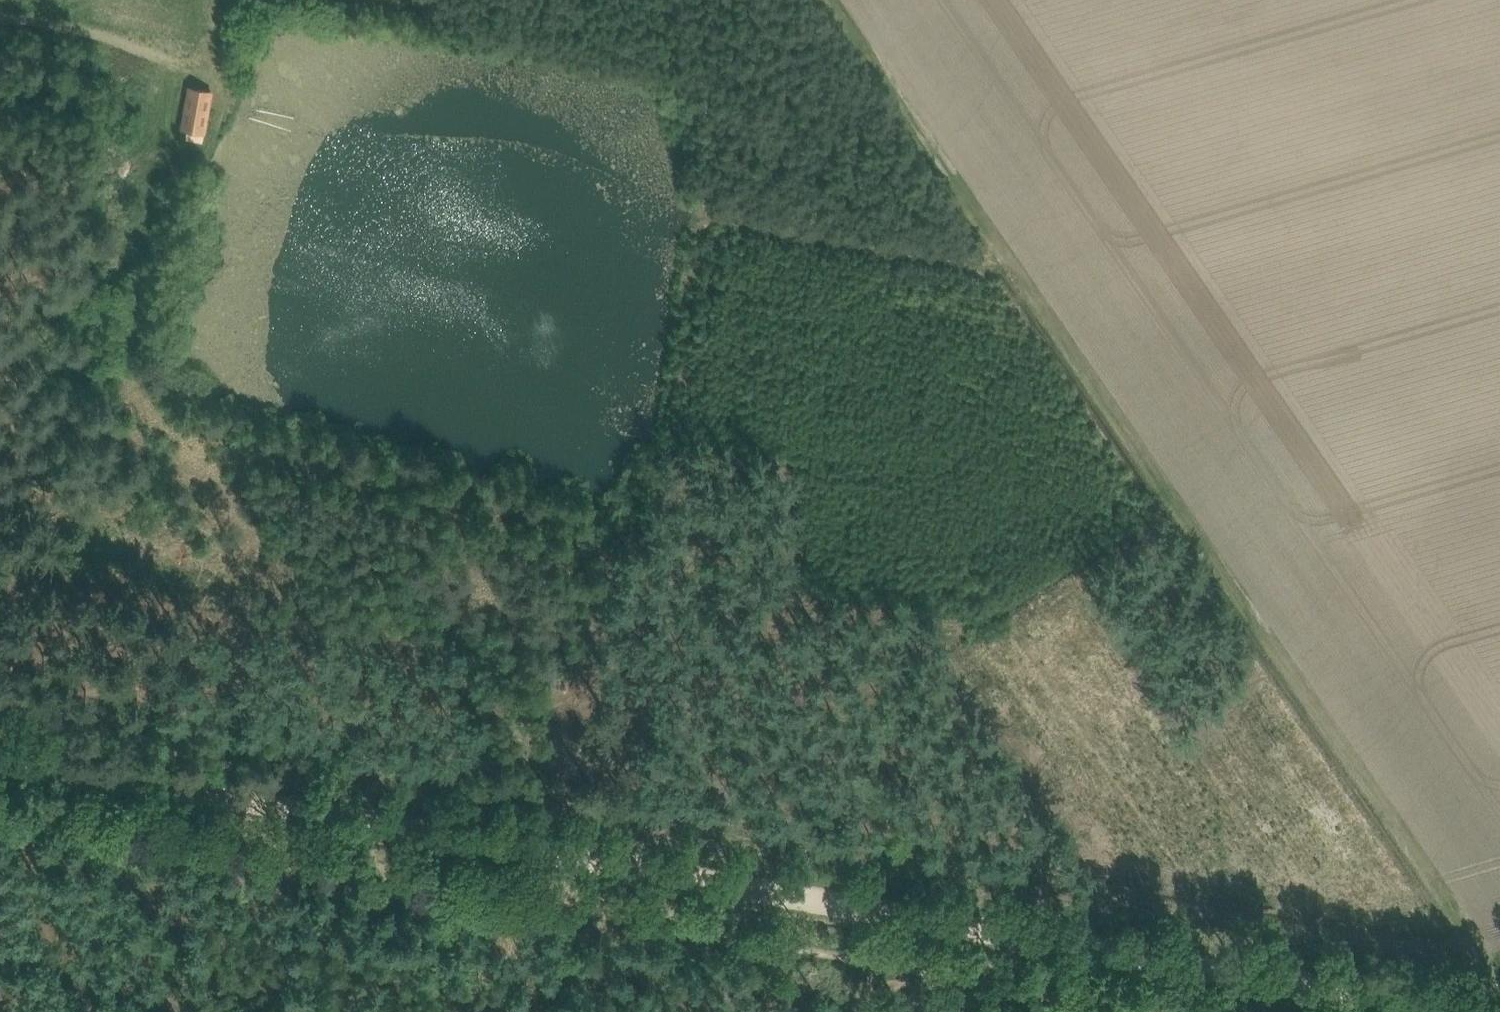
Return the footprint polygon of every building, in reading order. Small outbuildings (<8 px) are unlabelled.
[(212,91),(189,87),(182,129),(188,130),(187,138),(203,141),(212,91)]
